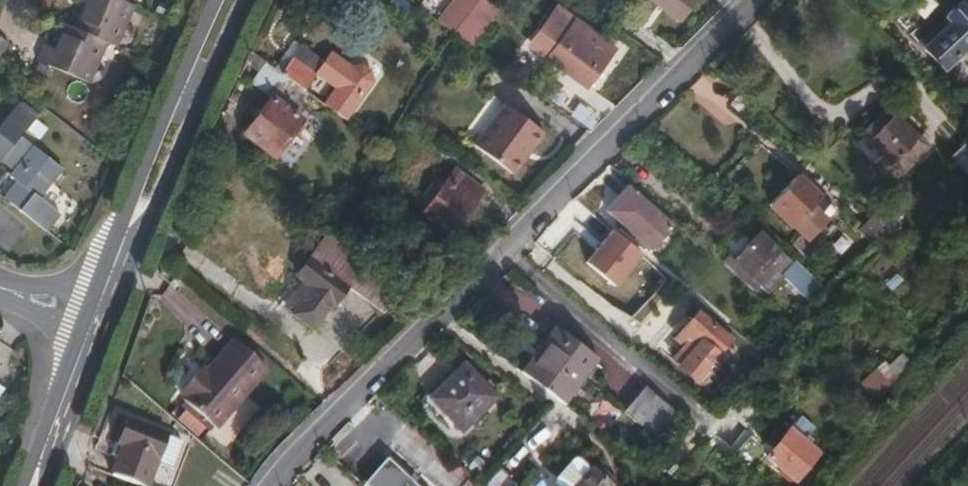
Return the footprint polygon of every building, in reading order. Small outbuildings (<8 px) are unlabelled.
[(82,8),(72,34),(100,46),(110,50),(127,9),(122,7),(105,0),(74,0),(72,4),(82,8)] [(476,0),(451,0),(437,19),(452,30),(476,0)] [(678,18),(693,0),(654,0),(678,18)] [(958,3),(954,1),(942,11),(945,16),(943,17),(948,23),(922,47),(942,68),(967,44),(967,10),(963,4),(961,2),(958,3)] [(585,85),(613,49),(574,19),(547,56),(585,85)] [(84,86),(100,46),(72,34),(61,30),(52,54),(42,50),(35,66),(84,86)] [(300,87),(320,60),(299,44),(279,71),(300,87)] [(747,119),(756,108),(740,92),(730,103),(747,119)] [(271,154),(298,117),(269,95),(241,132),(271,154)] [(531,146),(542,131),(502,102),(472,143),(507,169),(527,143),(531,146)] [(885,106),(858,133),(865,141),(892,113),(885,106)] [(15,142),(28,126),(11,112),(0,126),(0,161),(15,142)] [(889,165),(893,160),(916,137),(892,113),(865,141),(889,165)] [(902,169),(925,146),(916,137),(893,160),(902,169)] [(967,178),(967,142),(965,139),(946,157),(967,179),(967,178)] [(15,142),(0,161),(0,174),(5,178),(1,182),(9,189),(0,201),(0,207),(39,239),(51,224),(31,207),(56,175),(15,142)] [(507,169),(512,172),(531,146),(527,143),(507,169)] [(898,173),(902,169),(893,160),(889,165),(898,173)] [(451,233),(484,188),(454,168),(422,212),(451,233)] [(790,225),(819,196),(796,173),(767,202),(790,225)] [(650,247),(670,224),(623,183),(604,207),(639,237),(635,242),(642,248),(646,244),(650,247)] [(877,241),(888,224),(870,212),(858,229),(877,241)] [(387,274),(388,272),(328,228),(327,229),(294,274),(302,280),(283,306),(311,328),(330,301),(333,304),(345,287),(366,301),(387,274)] [(751,276),(776,248),(756,231),(731,258),(751,276)] [(711,357),(728,337),(696,309),(676,331),(687,341),(672,358),(699,383),(717,363),(711,357)] [(595,357),(552,325),(544,335),(585,370),(595,357)] [(519,369),(561,401),(585,370),(544,335),(519,369)] [(214,428),(265,369),(232,340),(205,372),(199,380),(192,374),(177,390),(183,397),(181,399),(214,428)] [(464,432),(498,397),(465,364),(430,397),(464,432)] [(205,372),(199,366),(192,374),(199,380),(205,372)] [(679,414),(643,383),(625,403),(661,433),(679,414)] [(657,438),(661,433),(625,403),(621,407),(657,438)] [(806,432),(811,426),(798,414),(780,436),(772,429),(763,440),(770,447),(764,455),(792,479),(814,452),(806,445),(812,437),(806,432)] [(146,485),(166,434),(127,417),(118,441),(122,443),(118,455),(112,472),(146,485)] [(474,474),(483,463),(471,453),(462,463),(474,474)] [(388,454),(362,481),(368,485),(423,485),(388,454)] [(554,483),(557,485),(576,485),(589,470),(576,458),(572,459),(554,478),(554,483)] [(518,485),(497,466),(480,484),(482,485),(517,485),(518,485)] [(608,484),(589,470),(576,485),(606,485),(608,484)]
